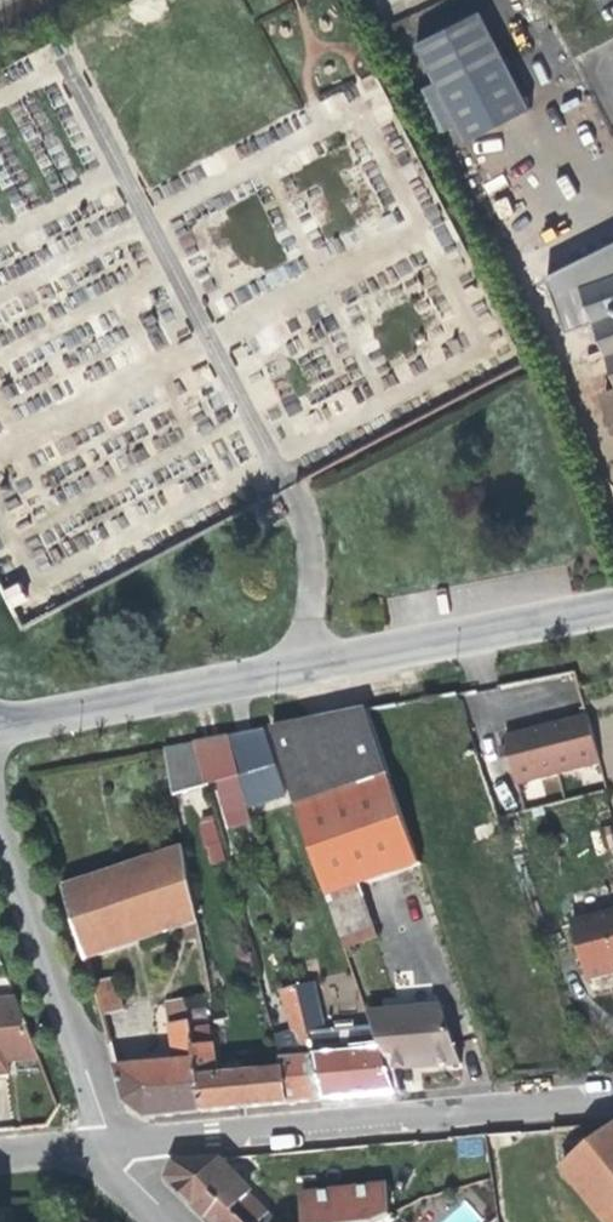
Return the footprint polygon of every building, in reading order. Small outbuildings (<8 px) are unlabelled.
[(484,12),(419,45),(470,143),(534,110),(512,66),(484,12)] [(582,316),(611,375),(612,380),(612,243),(533,282),(556,329),(582,316)] [(594,383),(611,375),(602,357),(585,365),(594,383)] [(4,590),(13,606),(30,597),(22,581),(4,590)] [(369,711),(272,729),(347,950),(382,937),(365,887),(420,869),(369,711)] [(603,763),(590,715),(551,725),(507,736),(519,784),(603,763)] [(262,731),(231,737),(241,775),(250,808),(287,798),(278,765),(272,766),(262,731)] [(231,737),(195,744),(206,785),(241,775),(231,737)] [(173,791),(174,794),(206,785),(195,744),(165,749),(168,766),(173,791)] [(173,791),(168,766),(149,769),(155,795),(173,791)] [(205,864),(222,862),(217,816),(200,818),(205,864)] [(182,931),(201,925),(184,846),(69,883),(90,961),(182,931)] [(574,924),(590,980),(612,974),(612,913),(574,924)] [(213,992),(201,925),(182,931),(196,995),(213,992)] [(114,973),(94,979),(104,1017),(124,1012),(114,973)] [(299,987),(317,1053),(335,1052),(314,983),(299,987)] [(298,1055),(317,1053),(299,987),(281,992),(293,1036),(298,1055)] [(176,1059),(198,1057),(192,996),(171,1000),(176,1059)] [(19,997),(0,1000),(0,1075),(11,1074),(10,1062),(23,1061),(43,1059),(19,997)] [(442,1007),(369,1016),(380,1048),(388,1072),(432,1067),(460,1064),(442,1007)] [(298,1055),(293,1036),(277,1039),(281,1057),(298,1055)] [(335,1052),(317,1053),(330,1100),(366,1096),(396,1094),(388,1072),(380,1048),(335,1052)] [(317,1053),(298,1055),(281,1057),(285,1069),(294,1103),(315,1101),(330,1100),(317,1053)] [(198,1057),(176,1059),(117,1067),(126,1099),(148,1117),(179,1115),(204,1112),(200,1078),(198,1057)] [(255,1072),(285,1069),(281,1057),(254,1059),(255,1072)] [(255,1072),(200,1078),(204,1112),(252,1107),(294,1103),(285,1069),(255,1072)] [(590,1146),(564,1168),(608,1221),(612,1221),(612,1127),(590,1146)] [(485,1133),(469,1134),(472,1151),(487,1150),(485,1133)] [(216,1158),(175,1161),(173,1162),(172,1164),(168,1176),(168,1178),(169,1180),(207,1218),(223,1202),(243,1221),(262,1221),(268,1216),(235,1184),(238,1180),(228,1170),(216,1158)] [(391,1212),(390,1185),(301,1195),(302,1221),(347,1221),(382,1217),(391,1212)] [(207,1218),(211,1221),(243,1221),(223,1202),(207,1218)]
